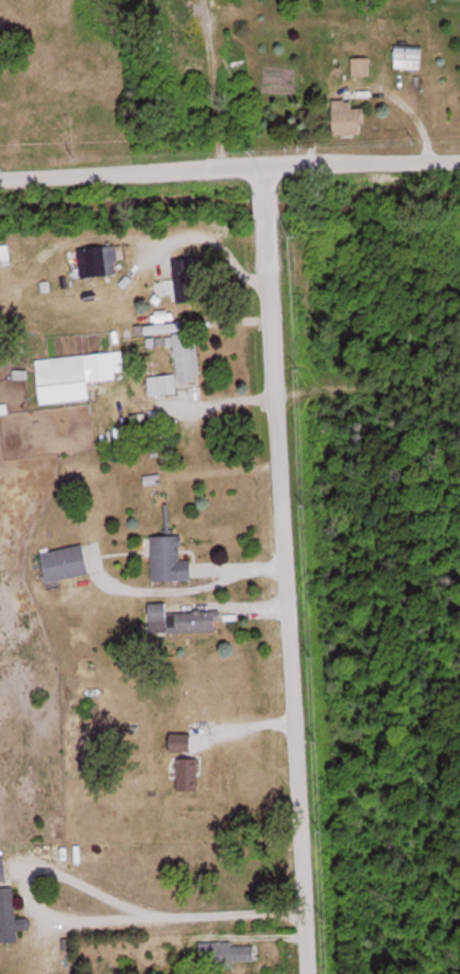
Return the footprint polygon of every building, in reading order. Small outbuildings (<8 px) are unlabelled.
[(427,50),(398,50),(398,70),(427,70),(427,50)] [(358,109),(358,103),(339,103),(339,137),(369,137),(369,109),(358,109)] [(122,278),(120,248),(82,251),(84,281),(122,278)] [(182,306),(202,304),(198,260),(178,262),(182,306)] [(158,339),(159,349),(178,348),(180,378),(149,380),(150,398),(181,397),(181,388),(203,386),(201,337),(158,339)] [(94,404),(93,384),(117,383),(116,356),(51,360),(51,370),(39,370),(41,407),(94,404)] [(155,508),(172,506),(169,493),(153,495),(155,508)] [(155,583),(197,583),(197,564),(185,564),(185,540),(155,540),(155,583)] [(47,586),(94,577),(89,548),(42,556),(47,586)] [(220,634),(220,614),(173,616),(174,635),(220,634)] [(180,794),(203,794),(203,761),(180,761),(180,794)] [(21,944),(17,888),(11,889),(9,859),(0,860),(0,945),(21,944)] [(202,946),(203,965),(257,965),(257,945),(202,946)]
